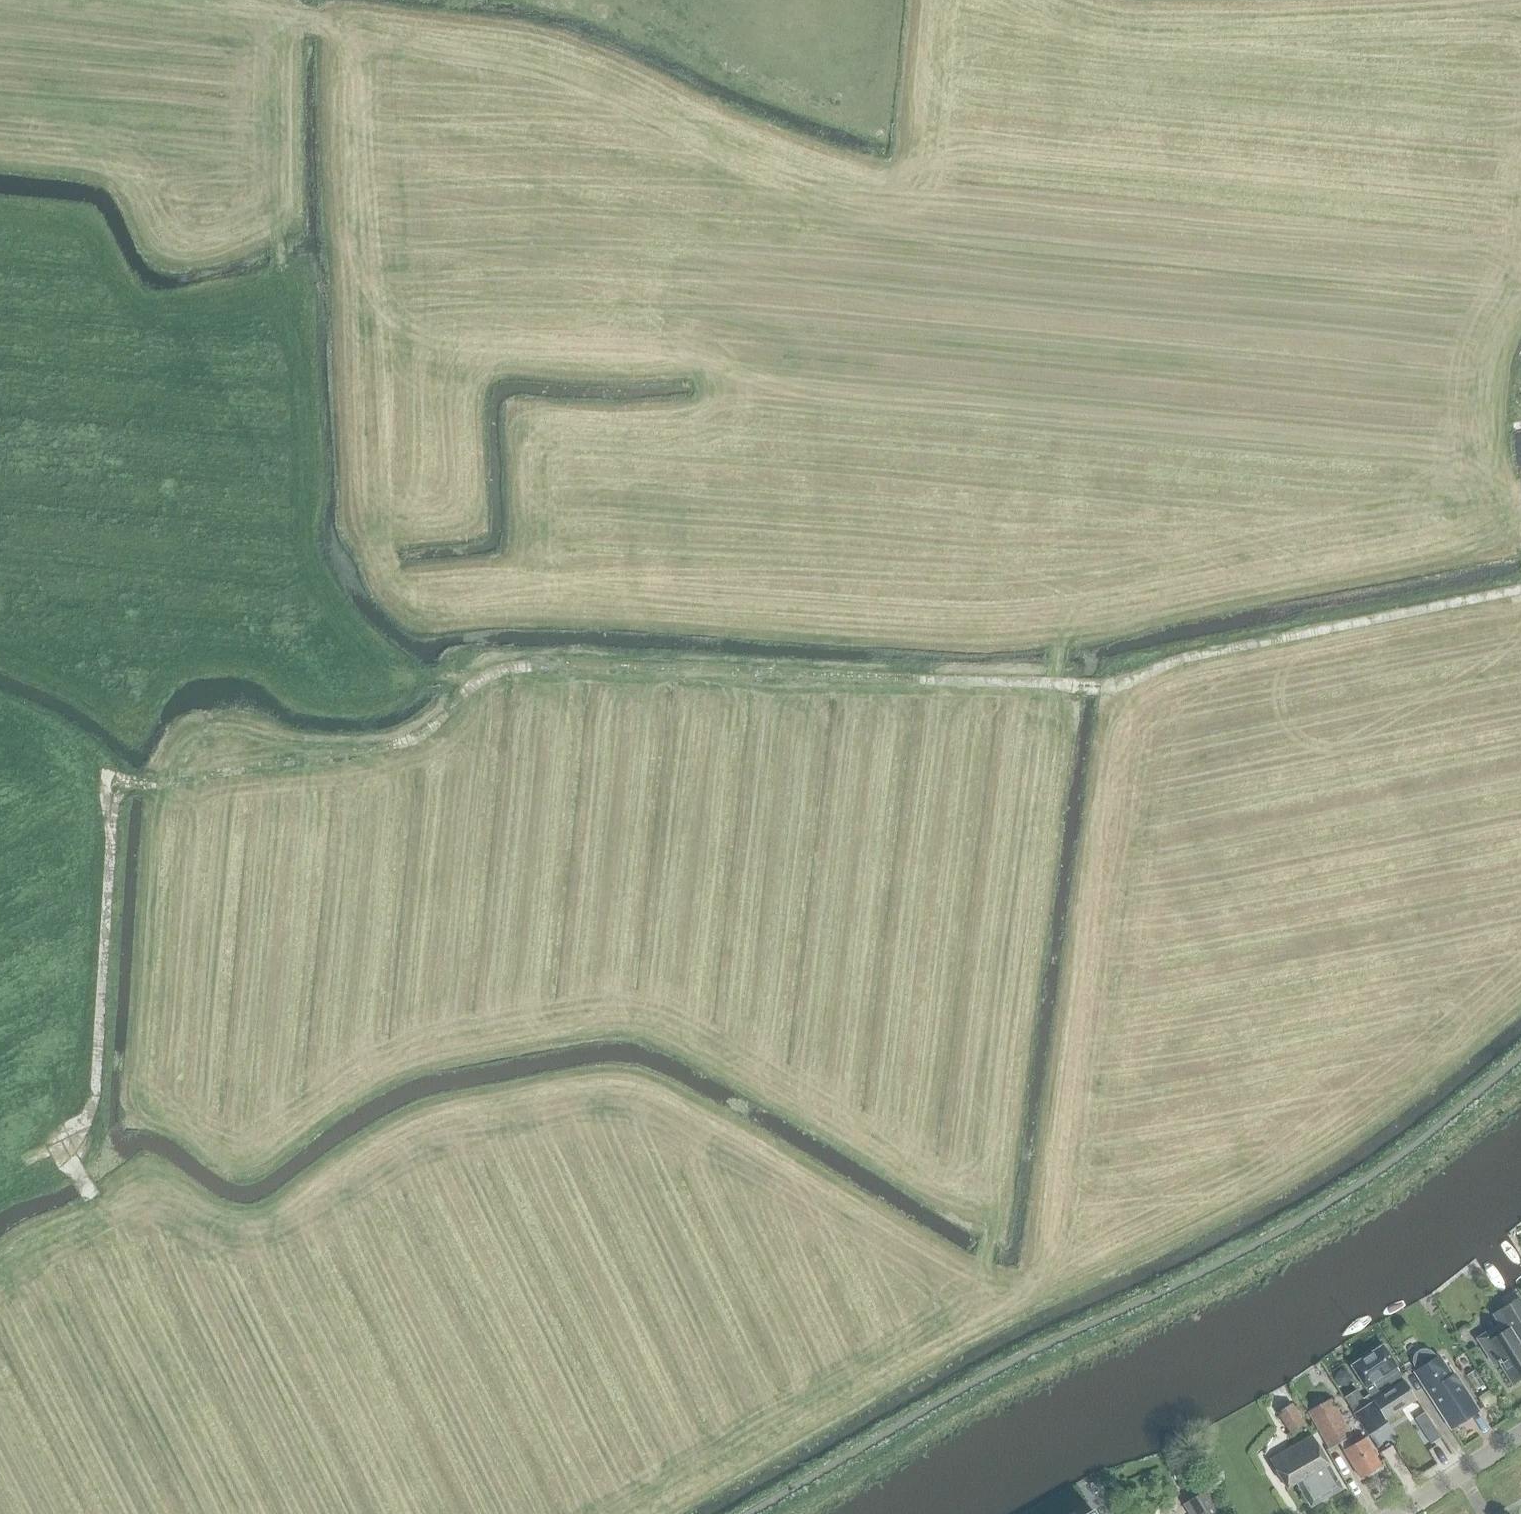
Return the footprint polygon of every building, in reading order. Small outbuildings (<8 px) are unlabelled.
[(1519,1298),(1493,1314),(1504,1332),(1485,1343),(1488,1347),(1484,1350),(1492,1363),(1496,1361),(1498,1364),(1499,1363),(1512,1383),(1520,1377),(1520,1302),(1519,1298)] [(1391,1389),(1390,1389),(1387,1384),(1403,1375),(1383,1344),(1351,1365),(1369,1393),(1362,1398),(1356,1389),(1344,1396),(1354,1411),(1356,1411),(1391,1389)] [(1436,1358),(1434,1354),(1430,1350),(1425,1349),(1420,1350),(1415,1352),(1412,1357),(1412,1363),(1414,1368),(1416,1371),(1413,1373),(1450,1429),(1476,1410),(1457,1379),(1454,1381),(1438,1357),(1436,1358)] [(1416,1398),(1404,1380),(1390,1389),(1391,1389),(1356,1411),(1371,1433),(1388,1421),(1385,1418),(1400,1408),(1409,1422),(1425,1412),(1416,1398)] [(1352,1445),(1348,1438),(1352,1435),(1332,1398),(1308,1412),(1328,1449),(1340,1443),(1361,1478),(1382,1466),(1365,1437),(1352,1445)] [(1290,1433),(1305,1424),(1292,1403),(1277,1412),(1290,1433)] [(1425,1436),(1430,1444),(1440,1438),(1435,1429),(1425,1436)] [(1342,1488),(1328,1464),(1329,1464),(1312,1435),(1271,1459),(1287,1487),(1297,1482),(1311,1506),(1342,1488)] [(1221,1512),(1209,1490),(1185,1504),(1191,1513),(1218,1513),(1221,1512)]
